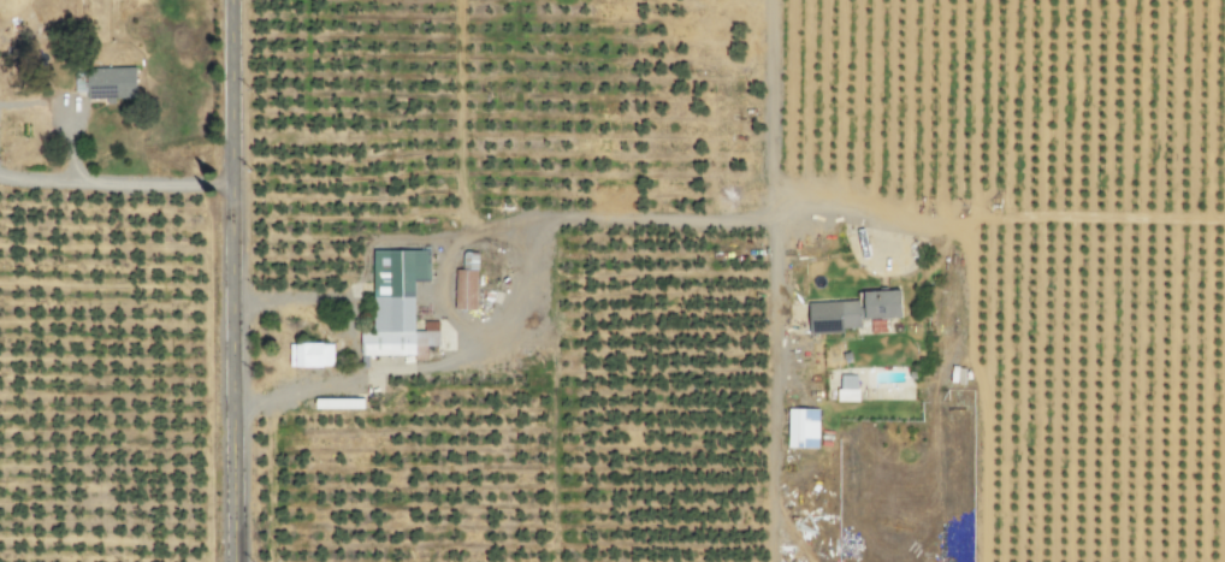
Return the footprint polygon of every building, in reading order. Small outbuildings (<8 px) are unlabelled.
[(87,100),(136,98),(136,68),(86,69),(87,100)] [(429,251),(373,252),(373,333),(360,333),(360,358),(426,357),(426,347),(438,347),(438,322),(424,322),(424,332),(414,332),(414,282),(429,282),(429,251)] [(455,270),(454,310),(476,311),(478,253),(462,252),(461,270),(455,270)] [(864,320),(903,319),(903,292),(864,293),(864,320)] [(809,303),(810,333),(861,332),(860,301),(809,303)] [(333,344),(288,345),(289,369),(333,368),(333,344)] [(948,383),(963,385),(965,369),(950,367),(948,383)] [(858,376),(839,376),(839,402),(857,402),(858,376)] [(817,450),(818,410),(788,409),(787,449),(817,450)]
